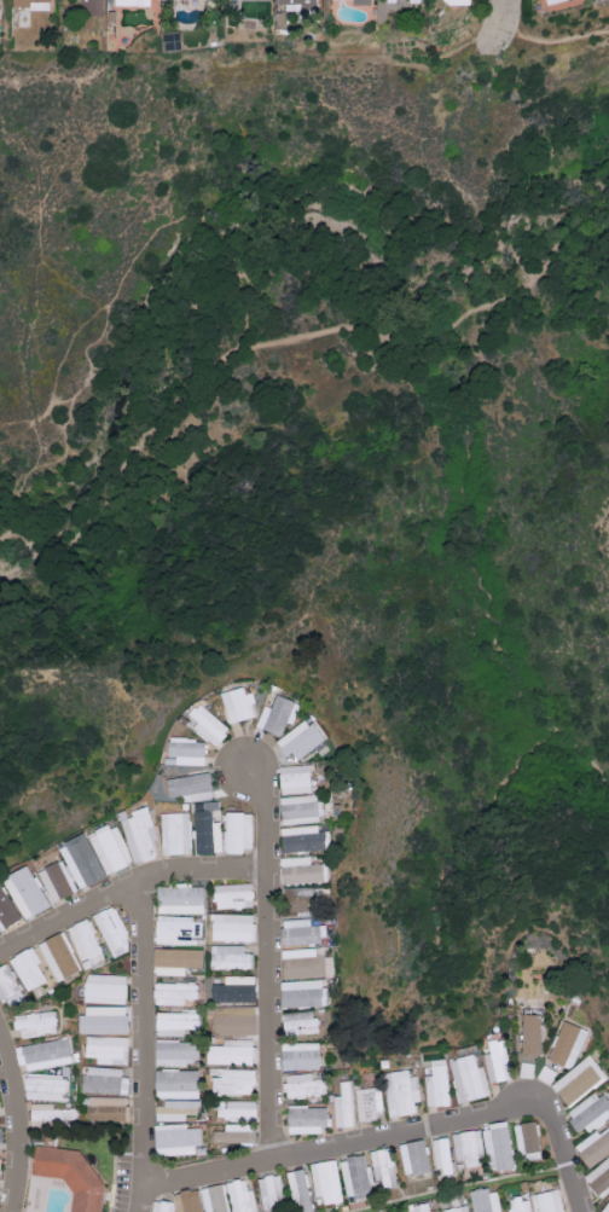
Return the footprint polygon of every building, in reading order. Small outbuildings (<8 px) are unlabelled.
[(81,14),(101,15),(101,0),(82,0),(81,14)] [(247,684),(220,692),(229,723),(256,716),(247,684)] [(264,704),(256,725),(280,736),(287,720),(292,722),(300,703),(276,693),(271,707),(264,704)] [(230,728),(199,701),(189,713),(198,721),(193,726),(216,745),(230,728)] [(275,741),(292,763),(324,738),(307,717),(275,741)] [(204,764),(205,738),(167,737),(167,763),(204,764)] [(280,793),(310,792),(309,764),(279,765),(280,793)] [(167,776),(168,796),(184,795),(184,800),(212,799),(210,774),(167,776)] [(280,795),(281,823),(318,822),(317,794),(280,795)] [(195,853),(222,853),(221,821),(211,821),(211,809),(219,809),(219,801),(194,802),(195,853)] [(132,862),(159,855),(146,805),(128,810),(128,809),(119,811),(132,862)] [(252,851),(253,812),(225,811),(224,851),(252,851)] [(162,854),(191,853),(190,812),(160,812),(162,854)] [(129,865),(126,856),(129,855),(117,823),(89,833),(103,874),(129,865)] [(325,850),(324,826),(280,827),(281,851),(325,850)] [(105,876),(84,832),(58,845),(78,889),(105,876)] [(279,856),(280,883),(326,882),(325,863),(310,863),(310,855),(279,856)] [(36,871),(51,902),(76,891),(61,859),(36,871)] [(2,878),(24,919),(49,906),(27,864),(2,878)] [(0,881),(0,930),(20,919),(0,881)] [(253,882),(215,883),(215,908),(253,907),(253,882)] [(158,885),(158,913),(205,912),(205,884),(158,885)] [(307,904),(306,887),(284,887),(284,904),(307,904)] [(131,950),(116,905),(96,912),(111,957),(131,950)] [(211,940),(254,941),(255,914),(212,913),(211,940)] [(194,944),(194,935),(201,935),(202,917),(156,915),(155,943),(194,944)] [(104,960),(90,918),(69,925),(83,967),(104,960)] [(281,945),(324,944),(323,924),(309,925),(309,918),(281,919),(281,945)] [(82,969),(63,931),(38,942),(57,981),(82,969)] [(244,944),(211,944),(210,968),(254,968),(254,952),(244,952),(244,944)] [(41,961),(33,946),(10,958),(27,991),(47,980),(38,963),(41,961)] [(185,975),(185,967),(202,967),(203,949),(154,947),(153,974),(185,975)] [(281,949),(282,978),(326,976),(325,961),(331,960),(331,956),(315,956),(315,948),(281,949)] [(9,963),(0,966),(0,1000),(2,1004),(22,995),(9,963)] [(126,975),(85,973),(84,1001),(125,1003),(126,975)] [(255,976),(225,975),(224,983),(212,983),(211,1001),(254,1001),(255,976)] [(280,980),(281,1006),(325,1005),(325,980),(280,980)] [(155,982),(154,1004),(187,1005),(187,999),(197,999),(198,983),(155,982)] [(122,1027),(122,1005),(88,1005),(88,1012),(80,1012),(80,1028),(122,1027)] [(214,1034),(255,1034),(255,1005),(214,1006),(214,1034)] [(57,1034),(56,1011),(16,1013),(17,1035),(57,1034)] [(156,1012),(157,1035),(184,1035),(184,1028),(199,1028),(199,1011),(156,1012)] [(283,1012),(283,1034),(316,1033),(316,1011),(283,1012)] [(522,1053),(540,1053),(541,1014),(523,1013),(522,1053)] [(549,1060),(573,1069),(587,1029),(563,1020),(549,1060)] [(127,1064),(128,1036),(85,1034),(85,1057),(96,1057),(96,1063),(127,1064)] [(253,1064),(253,1039),(223,1038),(223,1045),(207,1045),(207,1063),(253,1064)] [(488,1081),(510,1079),(506,1038),(488,1040),(490,1052),(485,1053),(488,1081)] [(18,1069),(72,1063),(69,1039),(15,1044),(18,1069)] [(197,1059),(198,1041),(156,1040),(155,1065),(187,1066),(187,1059),(197,1059)] [(281,1069),(319,1069),(319,1042),(281,1042),(281,1069)] [(491,1094),(483,1065),(478,1066),(475,1053),(449,1060),(459,1102),(491,1094)] [(566,1105),(607,1078),(592,1055),(551,1082),(566,1105)] [(431,1075),(426,1075),(427,1105),(449,1105),(448,1058),(431,1059),(431,1075)] [(530,1077),(532,1063),(522,1061),(520,1075),(530,1077)] [(128,1094),(129,1076),(121,1076),(121,1067),(82,1066),(81,1092),(128,1094)] [(414,1067),(382,1072),(390,1117),(417,1113),(416,1102),(420,1101),(414,1067)] [(212,1076),(212,1092),(254,1093),(254,1069),(221,1068),(221,1076),(212,1076)] [(199,1070),(156,1070),(155,1097),(199,1097),(199,1070)] [(25,1099),(66,1100),(67,1074),(26,1072),(25,1099)] [(285,1096),(326,1095),(326,1079),(313,1079),(313,1073),(285,1074),(285,1096)] [(352,1080),(340,1081),(341,1095),(334,1095),(335,1127),(354,1126),(352,1080)] [(359,1120),(383,1119),(380,1087),(357,1088),(359,1120)] [(566,1112),(580,1135),(608,1118),(608,1103),(602,1091),(566,1112)] [(88,1120),(125,1121),(125,1097),(89,1096),(88,1120)] [(217,1118),(256,1119),(257,1100),(217,1099),(217,1118)] [(156,1120),(186,1120),(186,1113),(199,1113),(199,1100),(156,1100),(156,1120)] [(53,1102),(30,1103),(30,1121),(78,1120),(77,1108),(54,1109),(53,1102)] [(288,1133),(325,1133),(325,1106),(288,1106),(288,1133)] [(540,1156),(537,1121),(515,1123),(519,1158),(540,1156)] [(202,1127),(188,1127),(188,1122),(155,1123),(156,1155),(196,1154),(196,1145),(202,1144),(202,1127)] [(488,1169),(513,1167),(510,1122),(485,1124),(488,1169)] [(255,1142),(256,1123),(225,1123),(225,1130),(213,1130),(213,1142),(255,1142)] [(589,1168),(608,1153),(608,1127),(599,1134),(597,1130),(574,1147),(589,1168)] [(454,1133),(460,1164),(486,1159),(481,1128),(454,1133)] [(450,1137),(433,1138),(435,1171),(452,1170),(450,1137)] [(405,1175),(430,1170),(424,1139),(399,1143),(405,1175)] [(73,1178),(69,1211),(95,1211),(102,1152),(35,1145),(32,1174),(73,1178)] [(371,1151),(378,1189),(399,1185),(391,1147),(371,1151)] [(346,1199),(373,1195),(367,1154),(340,1158),(346,1199)] [(583,1176),(600,1197),(608,1189),(608,1155),(583,1176)] [(324,1204),(343,1202),(336,1159),(310,1163),(315,1196),(322,1195),(324,1204)] [(303,1168),(285,1172),(295,1211),(314,1211),(303,1168)] [(279,1174),(258,1177),(262,1211),(283,1208),(279,1174)] [(247,1189),(244,1178),(225,1181),(231,1211),(257,1211),(253,1188),(247,1189)] [(223,1185),(202,1186),(204,1211),(225,1211),(223,1185)] [(470,1192),(474,1211),(501,1211),(496,1187),(470,1192)] [(559,1188),(530,1195),(534,1211),(565,1211),(559,1188)] [(200,1189),(174,1192),(175,1211),(202,1211),(200,1189)] [(531,1197),(510,1198),(511,1211),(531,1211),(531,1197)] [(600,1211),(608,1211),(608,1199),(600,1211)] [(172,1201),(153,1200),(153,1211),(172,1211),(172,1201)] [(429,1201),(411,1205),(413,1211),(431,1211),(429,1201)]
